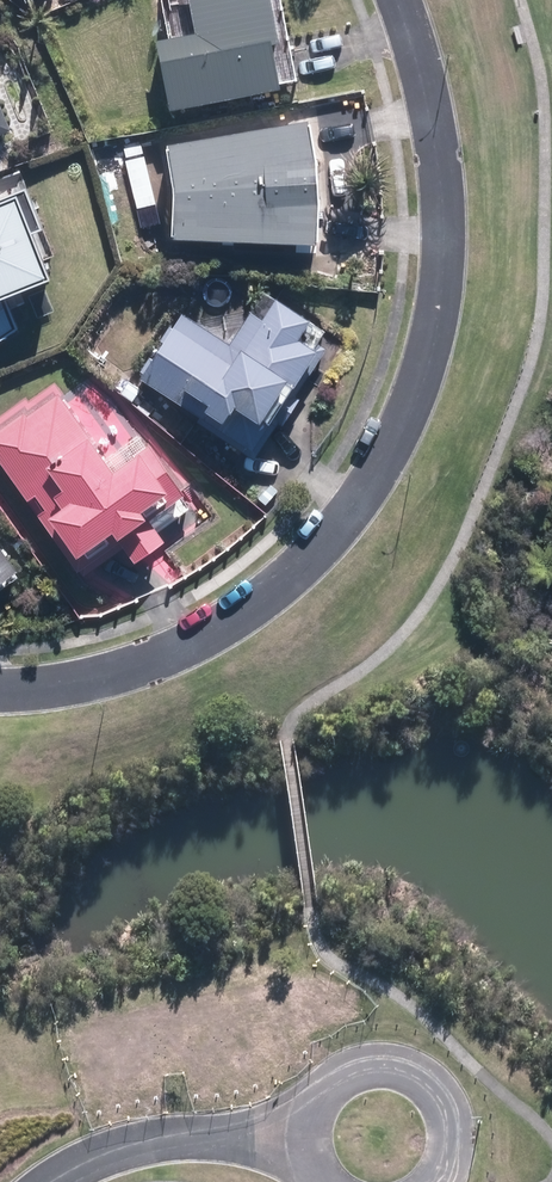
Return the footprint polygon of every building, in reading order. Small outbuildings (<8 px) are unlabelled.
[(164,114),(272,93),(263,48),(270,46),(261,0),(179,0),(187,38),(150,45),(164,114)] [(308,193),(298,125),(161,150),(168,185),(165,241),(306,247),(308,193)] [(0,180),(0,348),(22,334),(4,298),(47,282),(8,177),(0,180)] [(179,317),(136,382),(251,459),(323,351),(314,345),(319,337),(259,297),(225,348),(179,317)] [(0,430),(0,468),(72,574),(116,545),(127,561),(154,543),(143,527),(178,503),(143,450),(104,476),(84,446),(88,444),(54,394),(0,430)] [(8,573),(0,560),(0,578),(8,573)]
